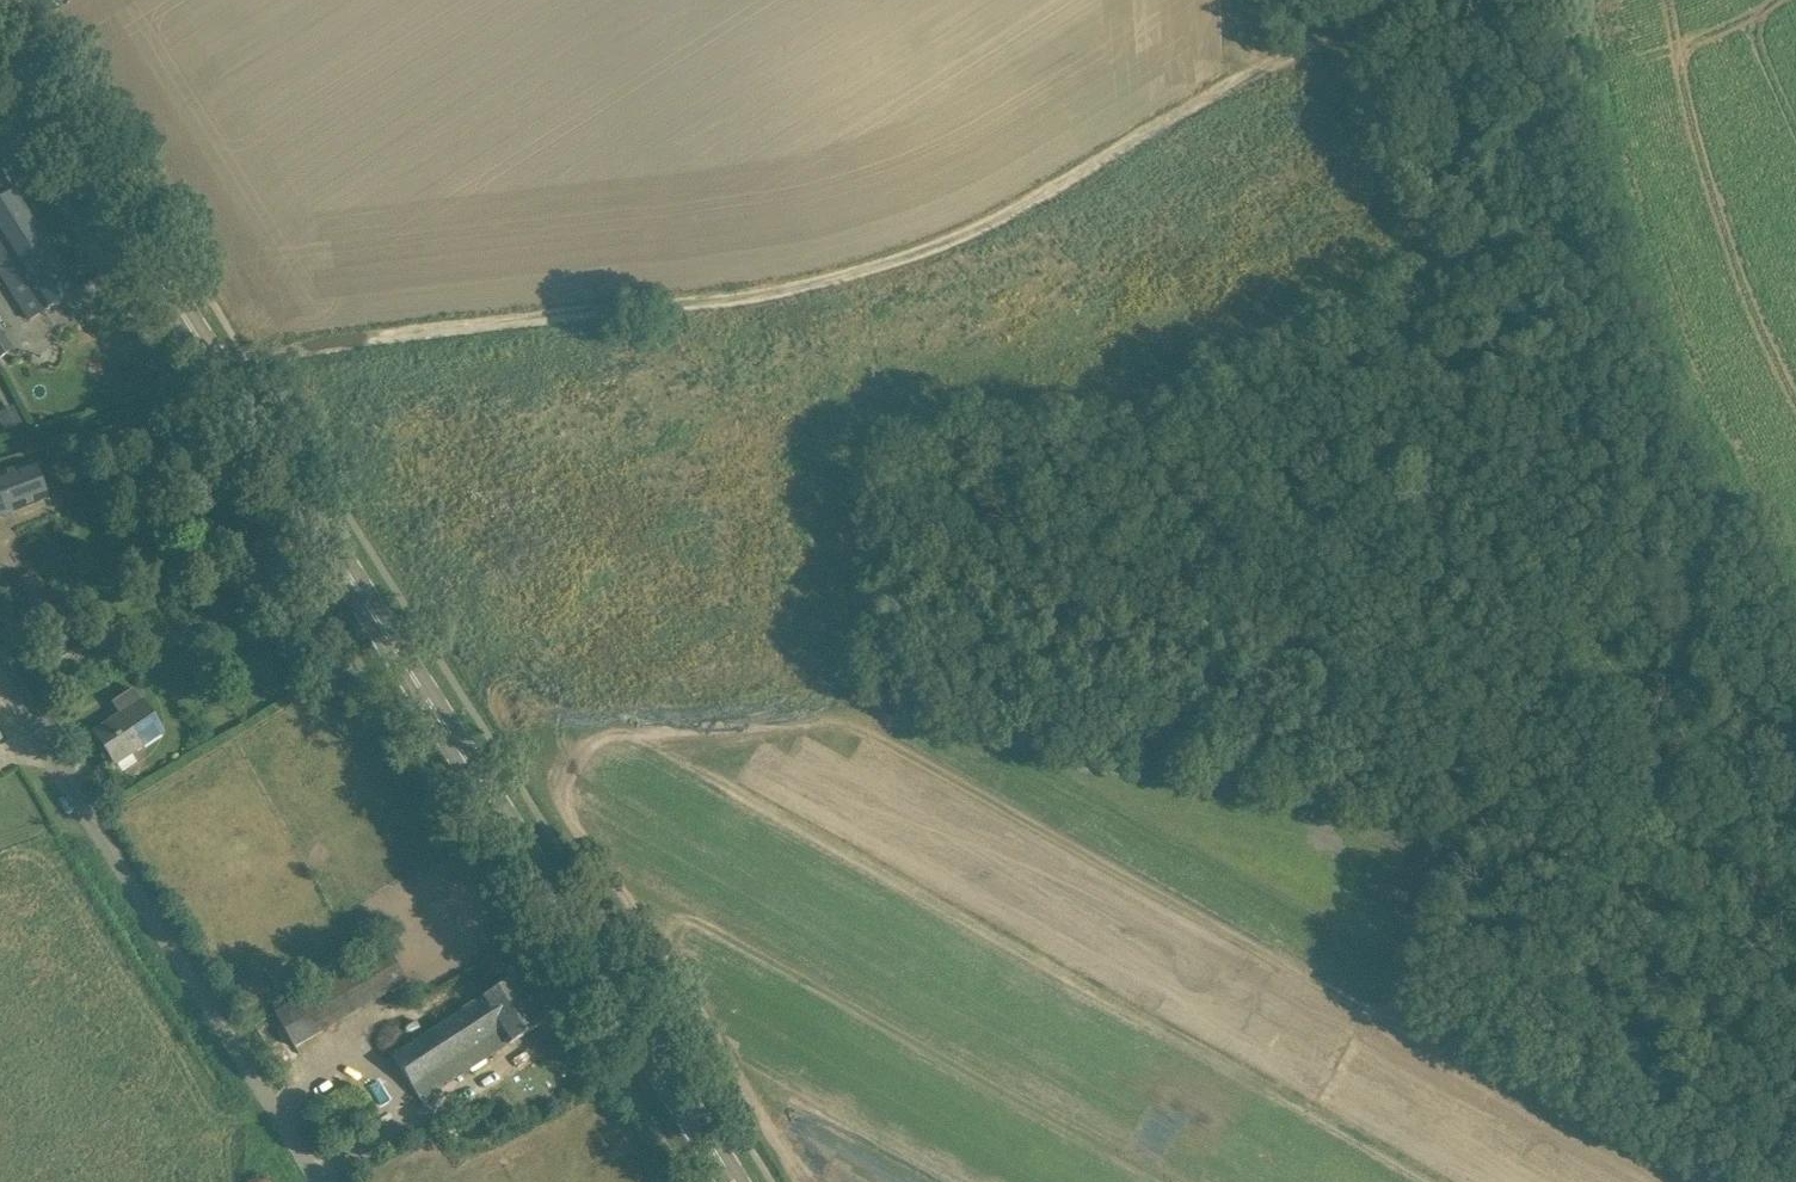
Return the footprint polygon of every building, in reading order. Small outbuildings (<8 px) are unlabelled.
[(14,190),(0,199),(0,274),(29,320),(77,289),(14,190)] [(0,332),(0,360),(13,351),(0,332)] [(12,405),(0,411),(0,419),(6,431),(21,423),(12,405)] [(46,497),(32,463),(0,475),(0,515),(46,497)] [(68,598),(52,604),(35,572),(9,585),(28,623),(33,621),(37,630),(74,611),(68,598)] [(68,598),(74,611),(84,606),(78,593),(68,598)] [(60,638),(39,648),(47,664),(67,654),(60,638)] [(115,762),(125,756),(162,731),(133,687),(111,702),(120,716),(95,732),(115,762)] [(385,949),(296,1001),(275,1013),(295,1047),(296,1047),(295,1044),(403,981),(385,949)] [(392,1054),(420,1100),(543,1022),(514,977),(392,1054)]
